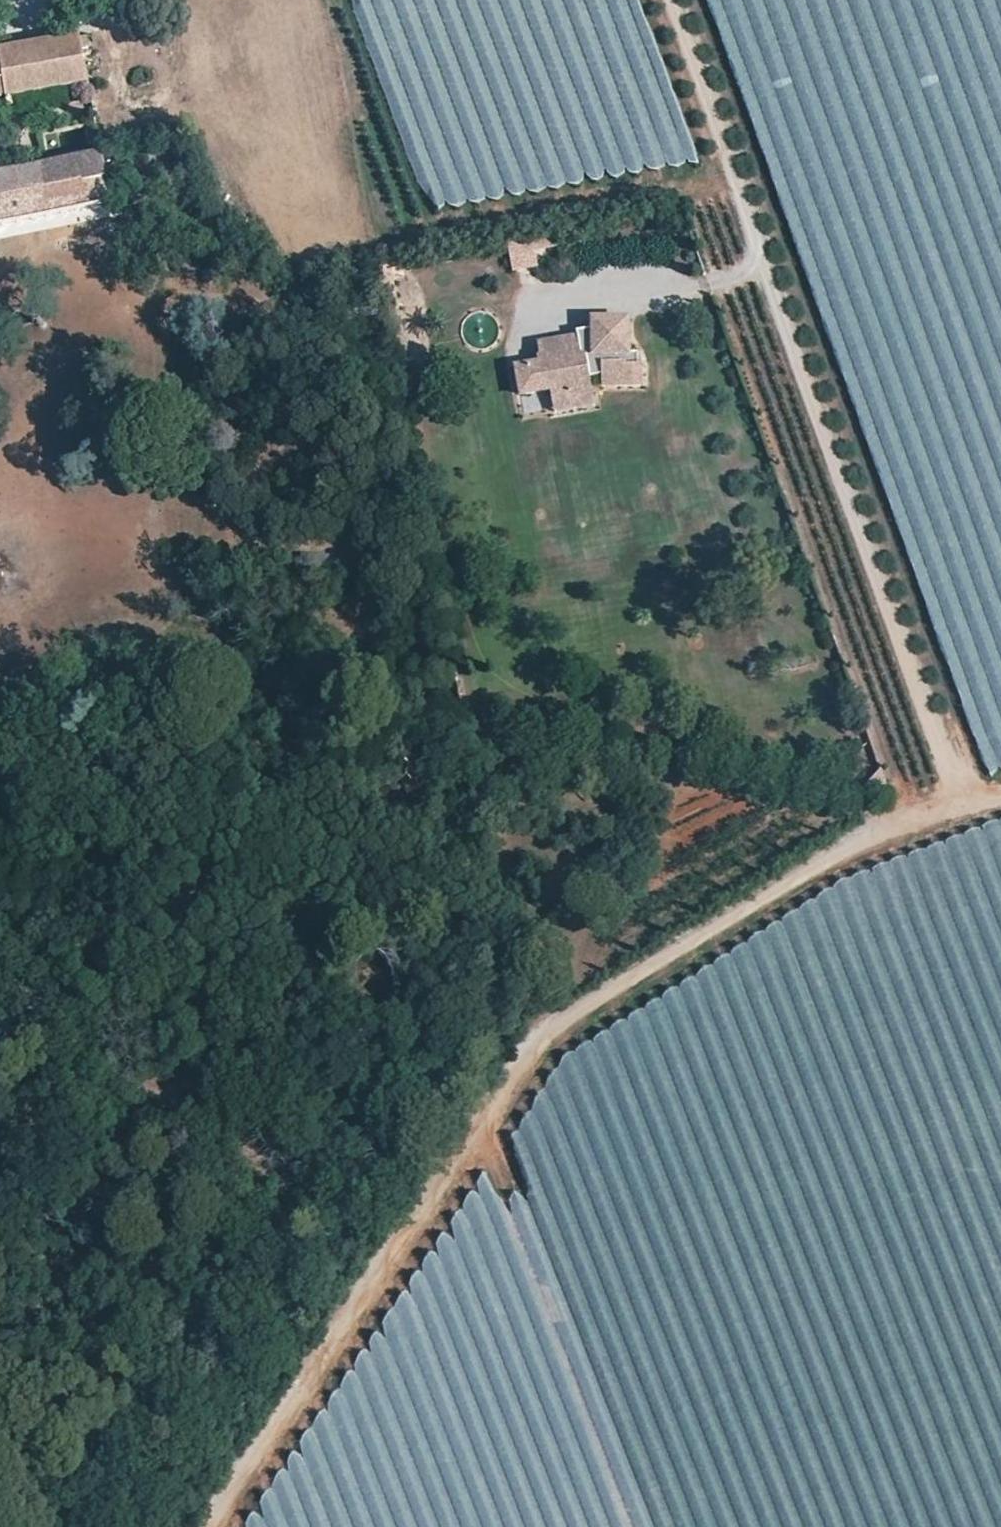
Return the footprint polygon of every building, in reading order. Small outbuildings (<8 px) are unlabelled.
[(688,144),(638,0),(363,0),(442,228),(688,144)] [(101,153),(75,34),(0,47),(0,96),(1,96),(12,166),(0,168),(0,174),(101,153)] [(0,96),(0,168),(12,166),(1,96),(0,96)] [(111,200),(101,153),(0,174),(0,224),(111,200)] [(623,313),(587,313),(587,320),(569,323),(570,328),(554,332),(557,345),(537,349),(531,351),(532,357),(510,361),(515,389),(544,383),(545,386),(564,382),(566,391),(587,387),(584,372),(595,370),(596,380),(638,380),(638,360),(632,360),(632,348),(623,348),(623,313)] [(554,332),(534,336),(537,349),(557,345),(554,332)] [(587,387),(566,391),(564,382),(545,386),(550,408),(589,399),(587,387)] [(995,774),(1000,772),(1000,680),(995,680),(988,664),(988,650),(964,649),(950,616),(939,616),(939,644),(995,774)] [(886,793),(876,766),(857,788),(862,789),(886,793)] [(726,920),(785,922),(750,935),(767,935),(767,949),(778,950),(778,933),(823,935),(824,917),(841,911),(844,918),(846,918),(864,912),(860,900),(887,901),(899,897),(1000,900),(1000,820),(726,920)]
